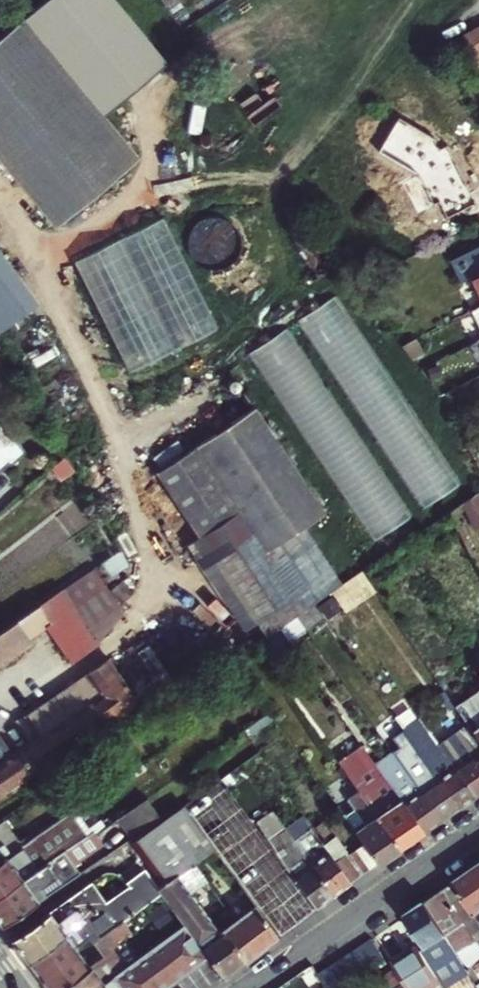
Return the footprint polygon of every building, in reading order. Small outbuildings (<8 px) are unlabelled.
[(134,157),(19,19),(0,34),(0,162),(53,225),(134,157)] [(478,68),(478,67),(478,24),(461,34),(478,68)] [(82,260),(132,372),(223,332),(173,220),(82,260)] [(457,249),(471,276),(478,274),(478,275),(478,238),(457,249)] [(340,294),(300,318),(418,512),(459,488),(340,294)] [(252,350),(370,545),(409,521),(291,326),(252,350)] [(14,376),(0,355),(0,385),(14,376)] [(250,403),(155,466),(197,530),(190,536),(251,642),(343,581),(300,521),(323,506),(250,403)] [(0,417),(0,471),(26,450),(0,417)] [(457,508),(475,534),(478,531),(478,493),(457,508)] [(33,638),(30,634),(44,624),(68,659),(98,639),(121,609),(93,566),(62,587),(0,628),(0,660),(33,638)] [(138,697),(103,647),(13,711),(28,732),(8,745),(0,734),(0,791),(138,697)] [(458,708),(467,721),(478,739),(478,693),(458,708)] [(123,732),(140,720),(136,714),(119,725),(123,732)] [(341,769),(345,775),(397,847),(421,830),(387,783),(343,721),(328,731),(350,762),(341,769)] [(467,721),(454,729),(478,766),(478,739),(467,721)] [(454,729),(436,742),(438,746),(471,794),(478,789),(478,766),(454,729)] [(413,766),(406,771),(439,817),(454,806),(410,742),(404,733),(395,740),(413,766)] [(471,794),(438,746),(430,751),(418,736),(410,742),(454,806),(471,794)] [(439,817),(406,771),(388,745),(380,751),(397,776),(387,783),(421,830),(439,817)] [(337,809),(357,838),(375,863),(397,847),(345,775),(337,781),(347,795),(347,801),(337,809)] [(113,821),(128,840),(165,814),(161,809),(153,816),(141,800),(113,821)] [(165,814),(128,840),(160,880),(170,873),(176,881),(194,867),(215,853),(183,809),(169,820),(165,814)] [(272,812),(254,825),(314,907),(331,895),(283,827),(272,812)] [(48,826),(0,860),(0,894),(82,835),(67,813),(48,826)] [(351,881),(310,823),(303,813),(283,827),(331,895),(351,881)] [(310,823),(351,881),(375,863),(357,838),(344,846),(322,816),(310,823)] [(48,826),(42,817),(1,845),(0,843),(0,860),(48,826)] [(0,894),(0,925),(75,870),(70,864),(97,843),(88,831),(82,835),(0,894)] [(449,877),(472,912),(478,923),(478,858),(449,877)] [(86,881),(8,940),(24,961),(75,923),(84,936),(116,913),(152,886),(137,866),(121,878),(124,882),(100,900),(86,881)] [(194,867),(176,881),(182,889),(186,885),(191,891),(206,880),(197,866),(194,867)] [(160,880),(152,886),(175,916),(193,903),(182,889),(176,881),(170,873),(160,880)] [(449,877),(438,885),(461,920),(472,912),(449,877)] [(420,896),(468,968),(478,986),(478,948),(461,920),(438,885),(420,896)] [(427,962),(437,977),(442,985),(468,968),(420,896),(400,910),(432,959),(427,962)] [(208,922),(193,903),(175,916),(179,922),(190,936),(208,922)] [(276,935),(253,903),(232,919),(255,950),(276,935)] [(116,913),(84,936),(93,948),(77,963),(80,967),(54,987),(91,987),(116,967),(113,964),(119,959),(105,940),(109,937),(108,933),(122,923),(116,913)] [(255,950),(232,919),(219,928),(242,959),(255,950)] [(205,956),(190,936),(179,922),(116,967),(117,969),(130,985),(131,987),(162,987),(205,956)] [(242,959),(219,928),(215,931),(208,922),(190,936),(205,956),(220,976),(242,959)] [(84,936),(75,923),(24,961),(43,987),(54,987),(80,967),(77,963),(93,948),(84,936)] [(317,968),(331,987),(338,987),(384,956),(368,933),(317,968)] [(437,977),(427,962),(413,939),(387,957),(406,987),(420,987),(437,977)] [(130,985),(117,969),(116,967),(91,987),(127,987),(130,985)]
